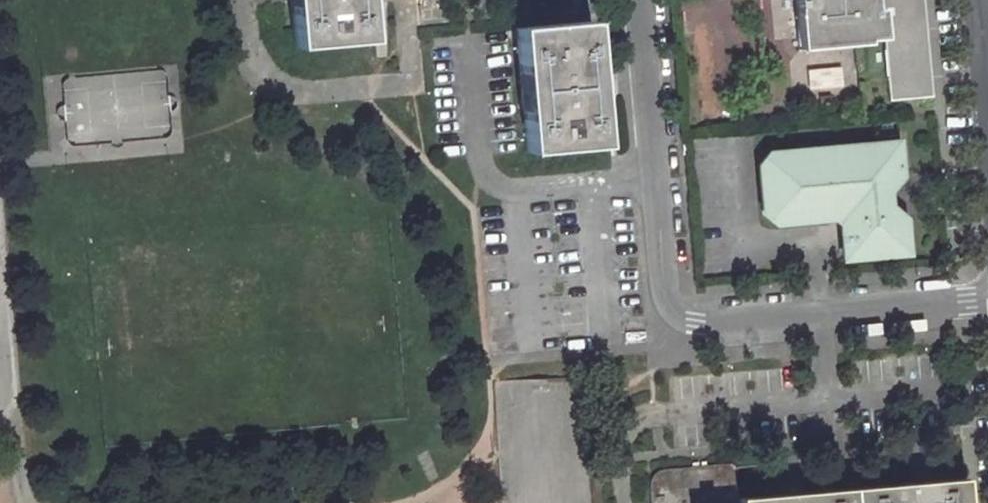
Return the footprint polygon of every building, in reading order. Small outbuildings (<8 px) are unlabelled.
[(294,48),(370,41),(367,0),(290,0),(294,48)] [(802,55),(874,49),(873,45),(887,44),(892,105),(935,102),(925,0),(797,0),(802,55)] [(695,99),(727,99),(727,28),(714,28),(714,19),(695,19),(695,99)] [(590,23),(515,28),(525,154),(600,148),(590,23)] [(803,103),(853,99),(851,73),(801,77),(803,103)] [(145,78),(145,81),(114,81),(115,134),(164,134),(163,78),(145,78)] [(774,222),(834,218),(840,223),(843,258),(907,253),(904,219),(889,207),(888,192),(901,175),(898,141),(767,152),(759,163),(762,211),(774,222)] [(737,500),(734,468),(734,466),(732,464),(728,463),(666,469),(661,471),(655,474),(652,478),(651,483),(652,502),(738,502),(737,500)] [(963,480),(737,500),(738,502),(965,502),(963,480)]
